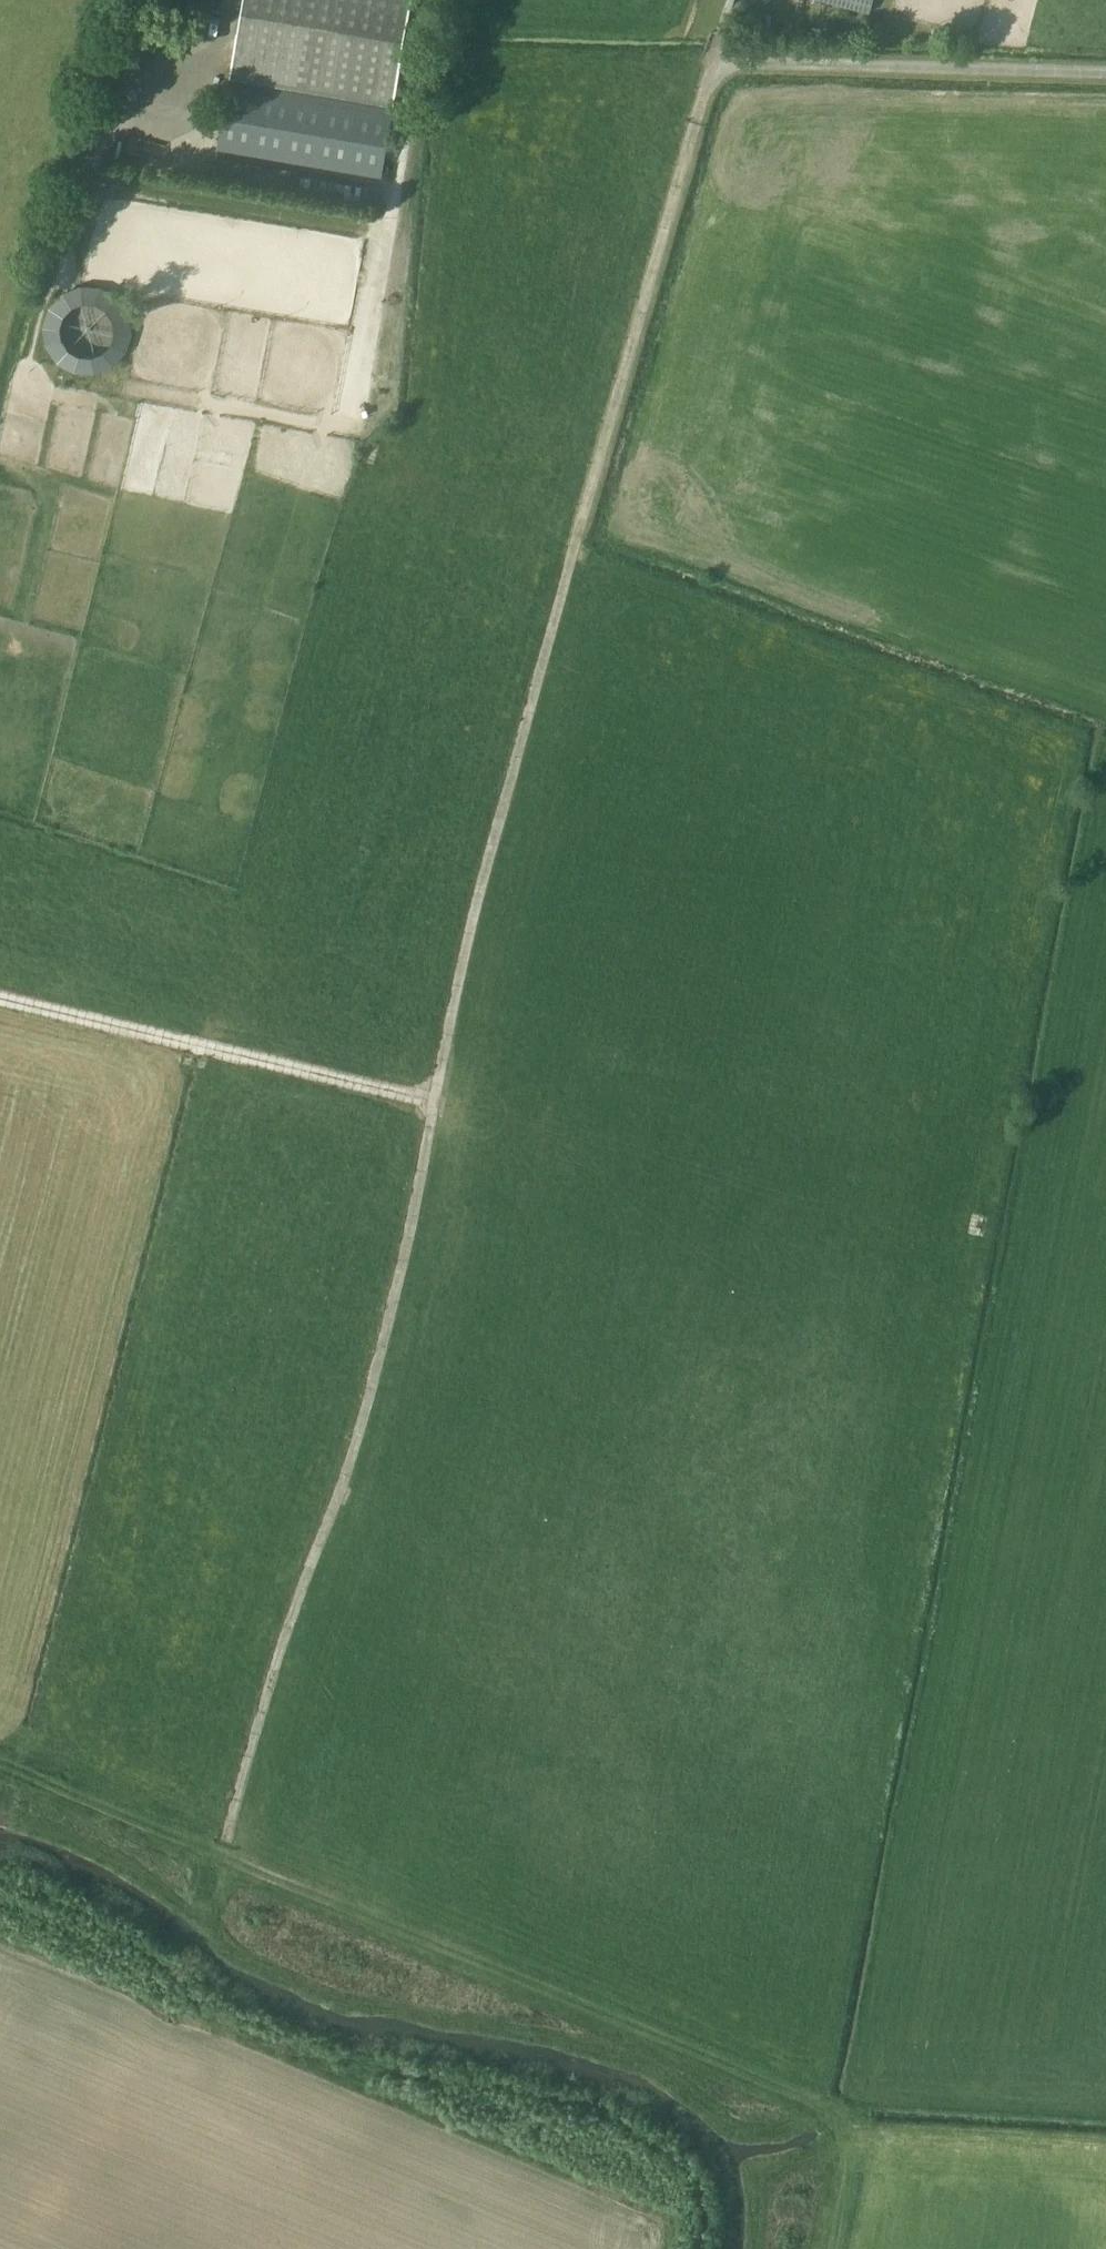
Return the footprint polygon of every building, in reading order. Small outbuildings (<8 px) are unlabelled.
[(395,104),(412,0),(245,0),(232,76),(395,104)] [(874,0),(821,0),(870,13),(874,0)] [(382,177),(393,110),(231,82),(219,149),(382,177)]
